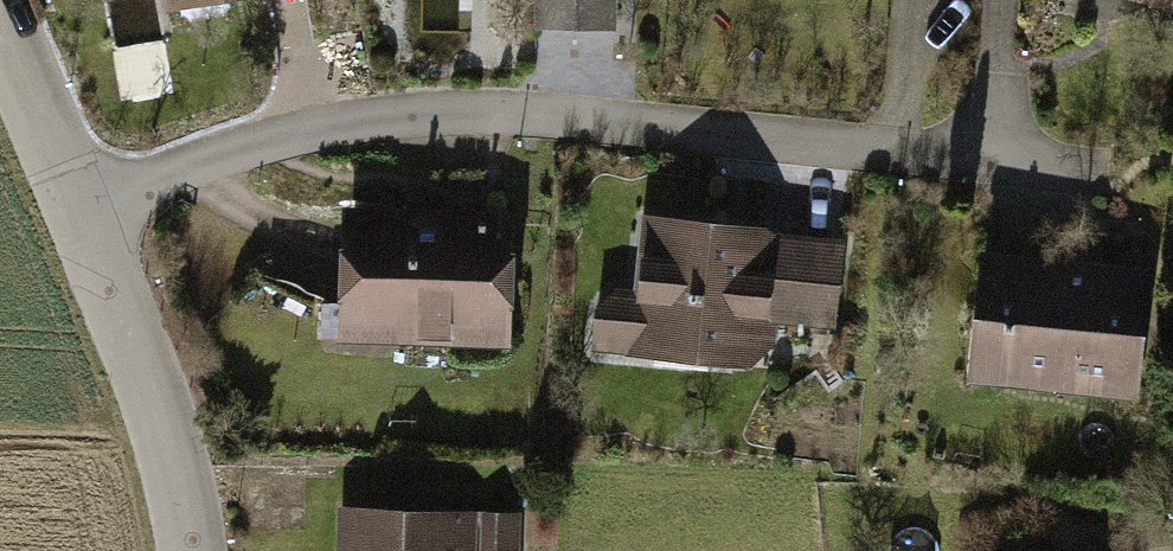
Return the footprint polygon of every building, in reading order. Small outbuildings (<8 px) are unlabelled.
[(540,26),(624,28),(625,0),(540,0),(540,26)] [(519,208),(352,205),(350,338),(516,341),(519,208)] [(849,226),(651,207),(644,286),(607,282),(600,352),(761,368),(766,316),(839,324),(849,226)] [(1162,262),(994,241),(978,374),(1146,394),(1162,262)] [(345,497),(343,550),(521,550),(523,503),(345,497)]
